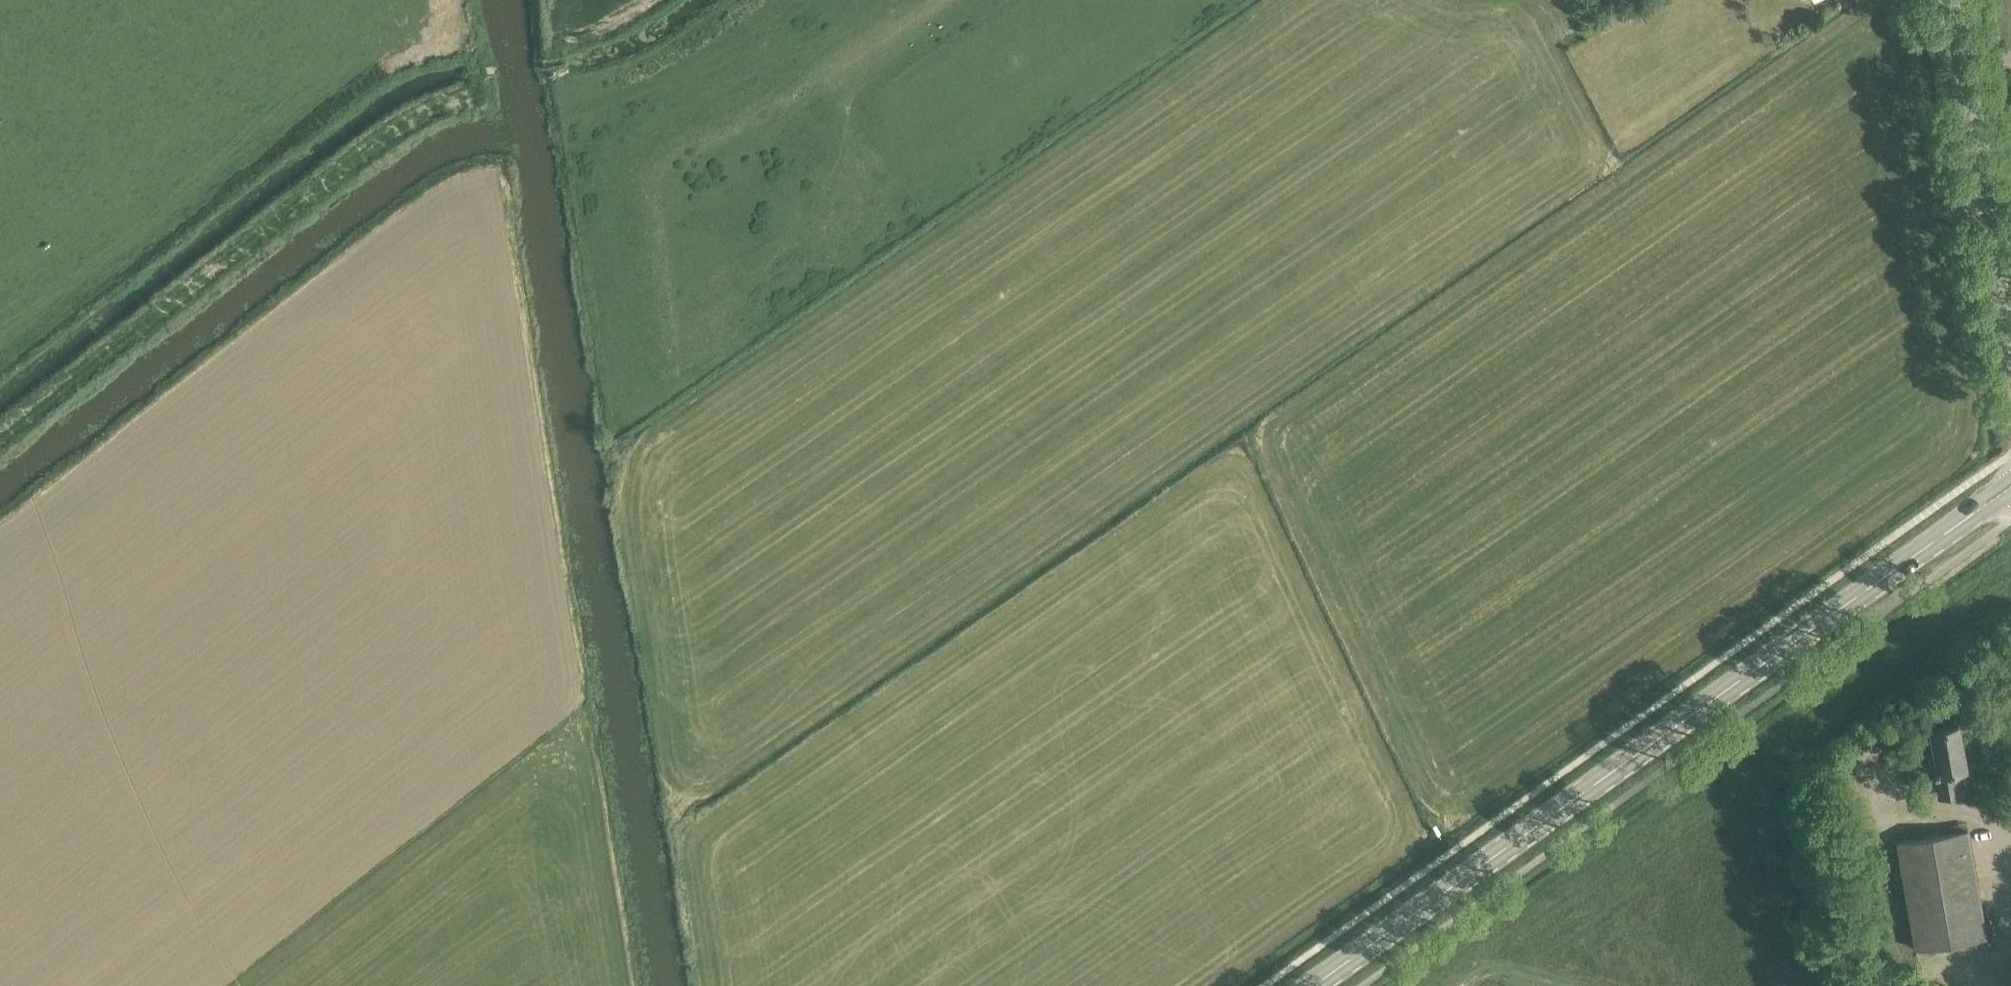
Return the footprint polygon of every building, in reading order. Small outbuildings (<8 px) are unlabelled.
[(1961,793),(1957,769),(1965,768),(1958,724),(1931,729),(1937,769),(1934,769),(1939,797),(1961,793)] [(1896,842),(1915,948),(1986,936),(1967,830),(1896,842)]
